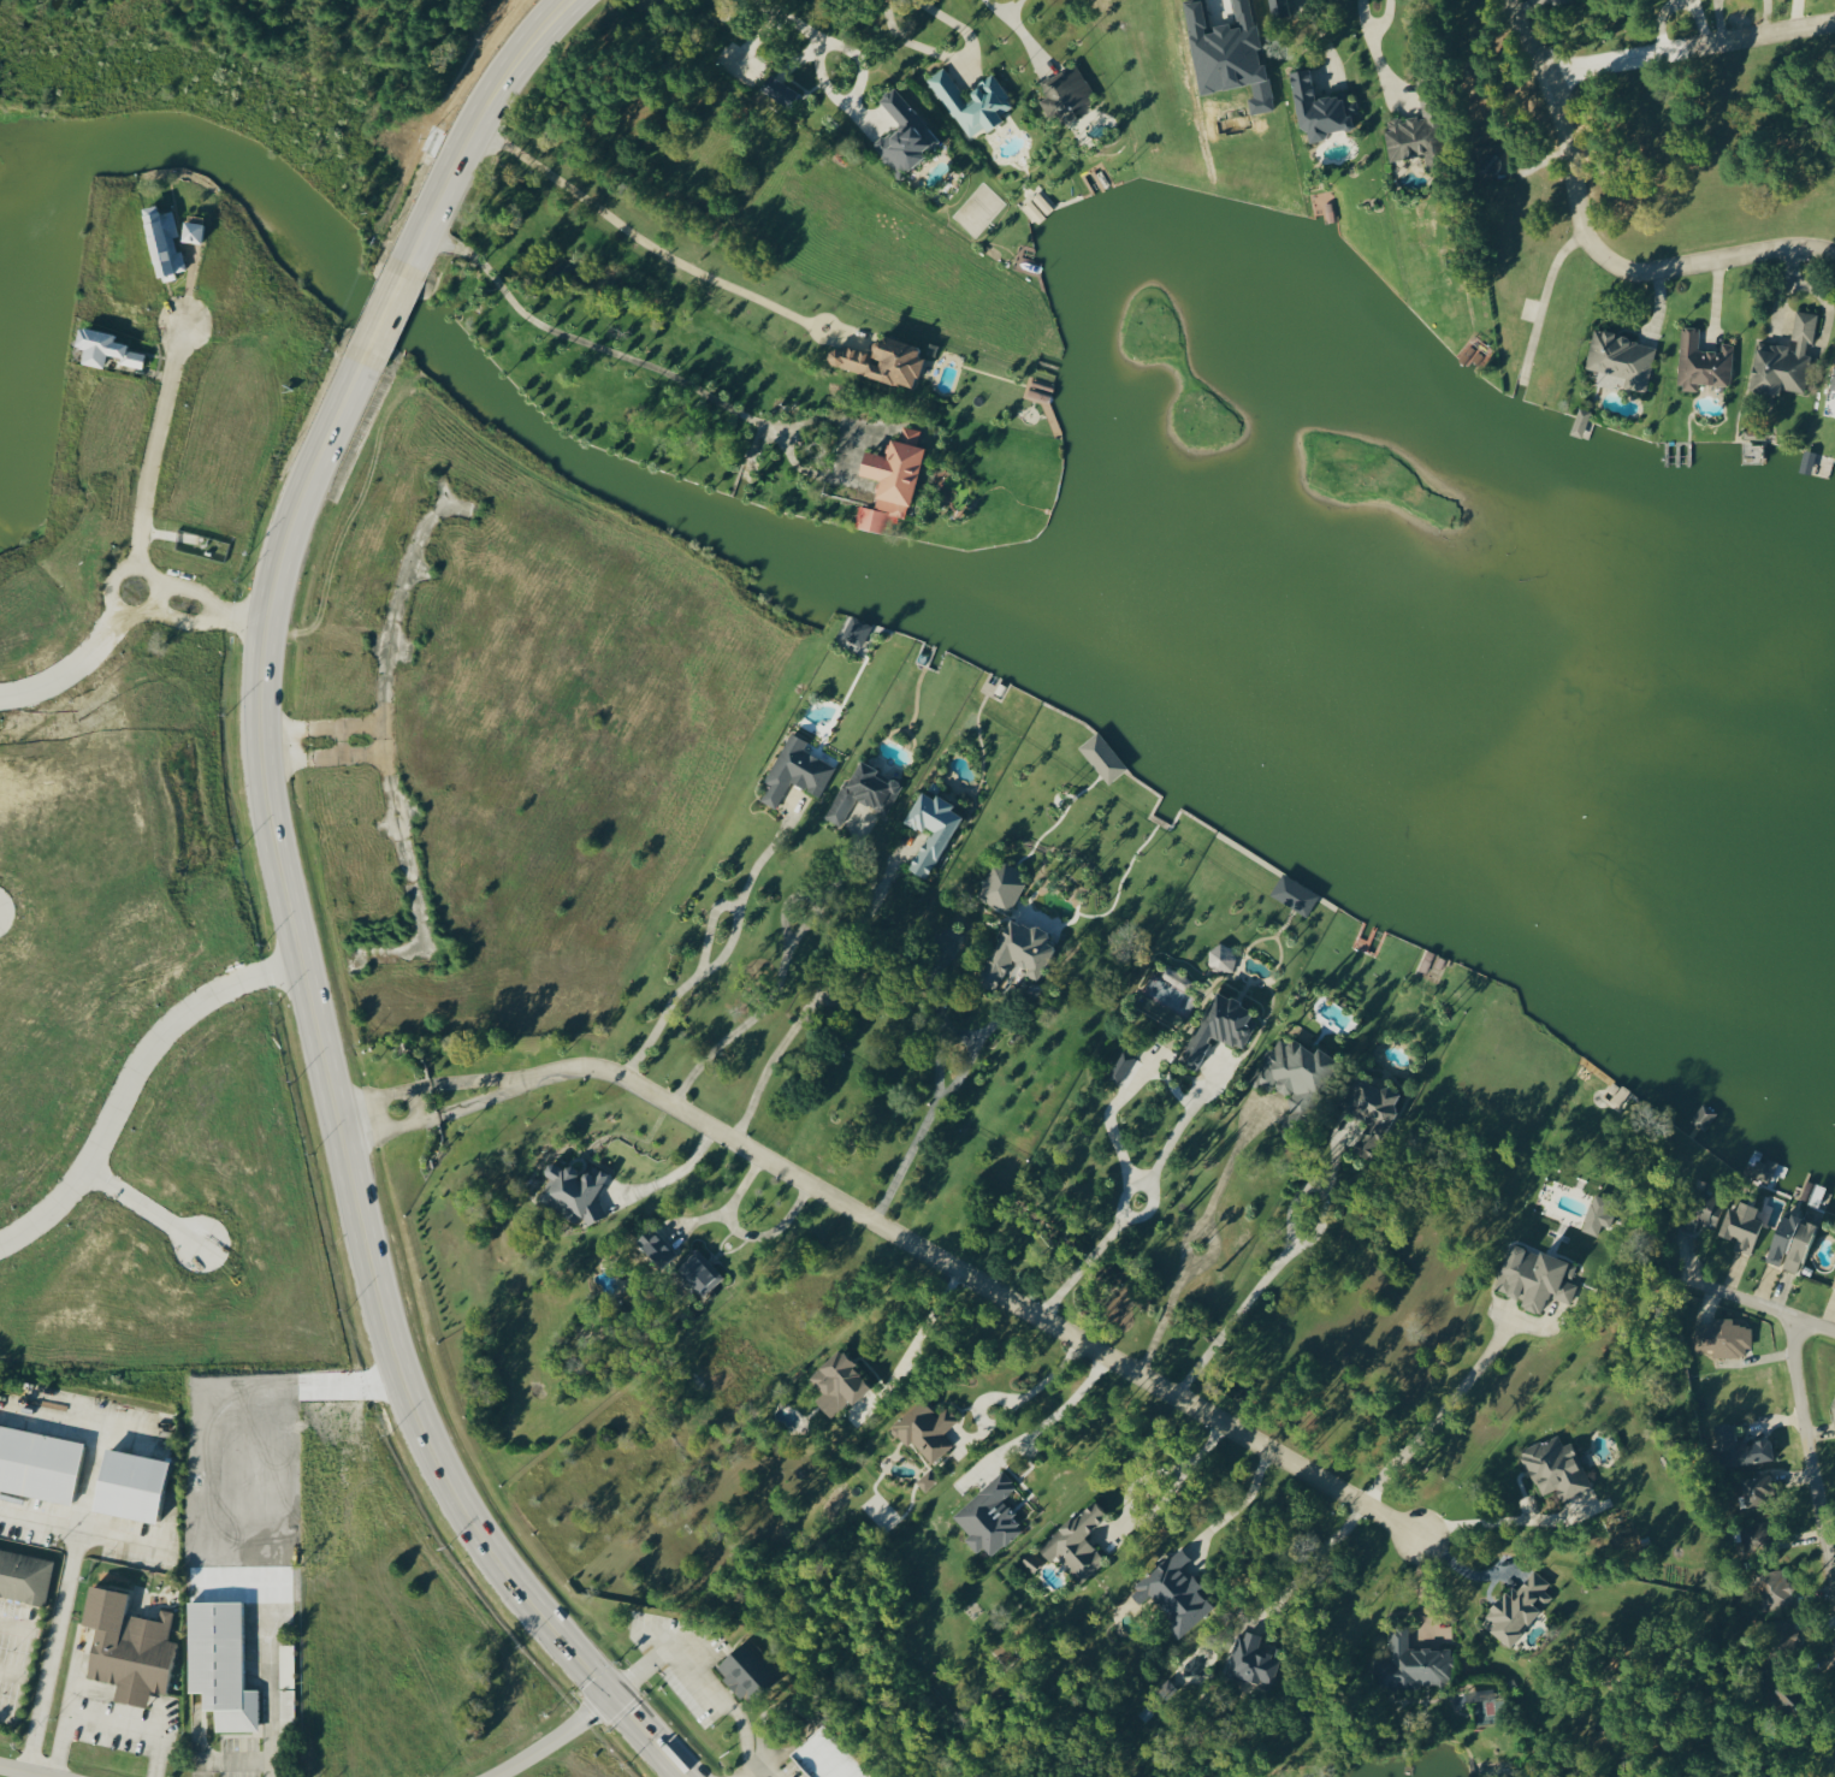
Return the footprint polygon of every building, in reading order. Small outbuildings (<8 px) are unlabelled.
[(1251,85),(1252,98),(1247,99),(1249,114),(1272,111),(1265,62),(1258,63),(1257,50),(1258,50),(1250,0),(1232,0),(1235,23),(1212,27),(1212,32),(1206,33),(1201,0),(1200,0),(1184,2),(1197,93),(1251,85)] [(1039,83),(1045,97),(1039,100),(1047,117),(1056,113),(1061,125),(1076,119),(1071,108),(1092,99),(1078,66),(1039,83)] [(967,138),(983,127),(986,132),(1002,121),(998,115),(1013,106),(992,76),(963,96),(943,67),(926,78),(967,138)] [(1288,72),(1299,132),(1306,131),(1308,143),(1327,139),(1326,133),(1353,128),(1350,114),(1358,113),(1354,91),(1314,98),(1308,68),(1288,72)] [(788,108),(798,93),(768,74),(758,90),(788,108)] [(939,142),(893,87),(878,100),(899,124),(872,146),(897,176),(939,142)] [(1389,161),(1423,156),(1425,171),(1444,168),(1432,95),(1418,97),(1421,114),(1382,121),(1389,161)] [(156,279),(173,275),(173,271),(183,269),(170,209),(158,212),(156,202),(140,205),(156,279)] [(1749,391),(1780,396),(1781,390),(1804,393),(1810,355),(1805,354),(1807,342),(1813,343),(1817,314),(1795,311),(1790,347),(1769,344),(1768,351),(1755,349),(1749,391)] [(143,352),(124,348),(125,341),(111,338),(113,330),(76,323),(73,343),(82,345),(79,361),(102,365),(105,352),(120,355),(118,363),(140,367),(143,352)] [(1678,391),(1697,392),(1698,384),(1730,386),(1732,344),(1720,344),(1720,351),(1698,350),(1699,328),(1681,327),(1678,391)] [(1655,345),(1614,338),(1615,333),(1592,329),(1585,369),(1596,371),(1594,384),(1646,393),(1655,345)] [(914,388),(922,358),(916,356),(919,346),(882,337),(881,343),(873,341),(868,361),(867,360),(869,352),(842,346),(841,350),(830,347),(825,366),(914,388)] [(879,480),(873,509),(858,506),(854,528),(894,536),(897,518),(908,520),(922,448),(916,447),(919,430),(901,426),(898,442),(888,440),(885,456),(863,452),(858,476),(879,480)] [(1107,783),(1126,767),(1097,730),(1077,746),(1107,783)] [(802,749),(806,740),(790,731),(763,782),(768,784),(760,800),(775,808),(789,781),(818,796),(834,766),(802,749)] [(825,818),(840,825),(853,797),(886,814),(901,783),(890,777),(888,781),(874,774),(877,768),(856,757),(825,818)] [(927,878),(961,814),(950,808),(953,802),(934,793),(932,796),(920,789),(904,819),(928,832),(908,868),(927,878)] [(998,859),(976,896),(1007,914),(1028,876),(998,859)] [(1319,891),(1280,874),(1269,898),(1308,915),(1319,891)] [(978,983),(996,990),(1007,964),(1038,977),(1052,944),(1045,942),(1048,932),(1006,915),(978,983)] [(1233,970),(1235,946),(1212,943),(1209,967),(1233,970)] [(1180,1063),(1194,1069),(1210,1034),(1242,1048),(1258,1013),(1211,992),(1180,1063)] [(1337,1058),(1317,1046),(1314,1051),(1290,1037),(1286,1043),(1278,1038),(1270,1050),(1268,1049),(1249,1081),(1268,1092),(1272,1085),(1295,1098),(1282,1121),(1291,1127),(1296,1117),(1301,1120),(1337,1058)] [(1133,1057),(1122,1050),(1106,1076),(1116,1083),(1133,1057)] [(1340,1107),(1369,1120),(1360,1140),(1355,1138),(1351,1148),(1373,1158),(1401,1094),(1354,1074),(1340,1107)] [(1690,1121),(1705,1130),(1715,1112),(1700,1103),(1690,1121)] [(608,1173),(586,1162),(582,1170),(565,1162),(563,1168),(548,1160),(542,1172),(549,1176),(541,1192),(569,1206),(564,1216),(575,1222),(577,1218),(593,1226),(603,1206),(593,1202),(608,1173)] [(1693,1232),(1697,1221),(1714,1227),(1723,1201),(1695,1191),(1682,1228),(1693,1232)] [(1582,1231),(1597,1235),(1600,1224),(1610,1226),(1613,1214),(1605,1212),(1608,1199),(1591,1195),(1582,1231)] [(1732,1249),(1751,1254),(1761,1219),(1754,1217),(1758,1205),(1737,1200),(1735,1205),(1727,1203),(1719,1234),(1735,1238),(1732,1249)] [(1800,1274),(1814,1223),(1800,1219),(1800,1217),(1779,1211),(1766,1262),(1781,1266),(1780,1269),(1800,1274)] [(634,1240),(659,1267),(674,1253),(649,1226),(634,1240)] [(1576,1266),(1512,1241),(1493,1288),(1522,1300),(1520,1306),(1540,1313),(1547,1294),(1568,1302),(1575,1282),(1571,1280),(1576,1266)] [(703,1295),(722,1276),(698,1252),(678,1271),(703,1295)] [(1713,1357),(1745,1356),(1745,1347),(1752,1347),(1751,1325),(1733,1326),(1732,1317),(1712,1317),(1712,1323),(1697,1323),(1697,1349),(1713,1349),(1713,1357)] [(869,1383),(837,1349),(807,1377),(822,1393),(814,1400),(831,1419),(869,1383)] [(930,1463),(951,1445),(941,1434),(958,1419),(946,1406),(936,1416),(920,1398),(889,1426),(907,1446),(911,1442),(930,1463)] [(1773,1460),(1771,1439),(1735,1444),(1732,1421),(1714,1423),(1720,1467),(1773,1460)] [(71,1503),(81,1439),(0,1426),(0,1492),(71,1503)] [(1539,1496),(1556,1489),(1560,1499),(1590,1486),(1571,1442),(1562,1445),(1557,1434),(1519,1450),(1539,1496)] [(91,1510),(155,1522),(167,1460),(103,1447),(91,1510)] [(915,1480),(923,1491),(938,1481),(930,1470),(915,1480)] [(951,1516),(969,1535),(964,1540),(975,1553),(982,1547),(991,1557),(1021,1528),(1011,1517),(1015,1514),(1002,1499),(1016,1486),(1001,1470),(951,1516)] [(1775,1499),(1770,1473),(1741,1479),(1746,1505),(1775,1499)] [(1104,1560),(1083,1536),(1106,1515),(1093,1500),(1073,1519),(1070,1516),(1036,1548),(1048,1561),(1054,1555),(1080,1582),(1104,1560)] [(1774,1523),(1749,1523),(1750,1542),(1775,1542),(1774,1523)] [(1212,1607),(1197,1590),(1200,1588),(1182,1568),(1191,1560),(1178,1546),(1128,1592),(1139,1604),(1145,1598),(1180,1636),(1212,1607)] [(0,1549),(0,1596),(43,1605),(52,1560),(0,1549)] [(1510,1647),(1540,1606),(1543,1608),(1551,1596),(1544,1590),(1549,1582),(1532,1569),(1516,1591),(1508,1585),(1479,1624),(1510,1647)] [(1758,1572),(1759,1604),(1793,1603),(1792,1582),(1785,1582),(1785,1571),(1758,1572)] [(85,1678),(116,1684),(112,1701),(146,1707),(149,1691),(164,1693),(173,1642),(166,1640),(171,1612),(159,1609),(157,1620),(123,1614),(127,1593),(88,1585),(80,1624),(94,1627),(85,1678)] [(185,1601),(186,1692),(200,1692),(200,1710),(212,1710),(213,1732),(257,1731),(257,1690),(241,1690),(240,1601),(185,1601)] [(1784,1648),(1800,1642),(1791,1617),(1775,1622),(1784,1648)] [(1408,1648),(1408,1626),(1388,1625),(1388,1658),(1373,1658),(1373,1683),(1391,1683),(1391,1687),(1402,1687),(1402,1690),(1418,1690),(1418,1684),(1450,1684),(1450,1649),(1408,1648)] [(1239,1629),(1224,1674),(1257,1685),(1260,1677),(1274,1682),(1281,1661),(1276,1659),(1280,1650),(1259,1642),(1261,1637),(1239,1629)] [(713,1668),(747,1704),(781,1673),(747,1637),(713,1668)] [(809,1776),(871,1776),(822,1723),(788,1754),(809,1776)]
